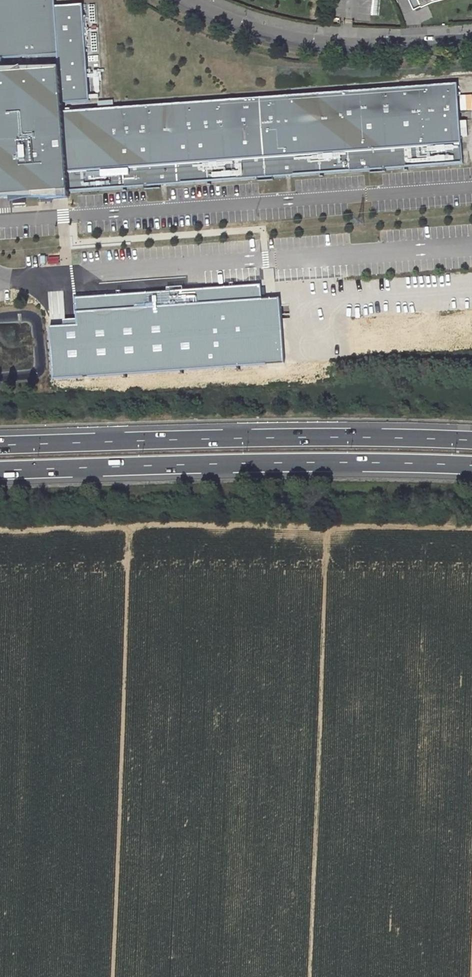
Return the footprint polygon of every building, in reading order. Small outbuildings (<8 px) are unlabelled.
[(55,7),(54,0),(0,0),(0,58),(58,54),(55,7)] [(409,12),(445,0),(405,0),(409,12)] [(58,54),(59,69),(61,102),(89,100),(83,5),(55,7),(58,54)] [(67,192),(62,112),(61,102),(59,69),(0,73),(0,196),(67,192)] [(464,165),(458,86),(62,112),(67,192),(464,165)]
